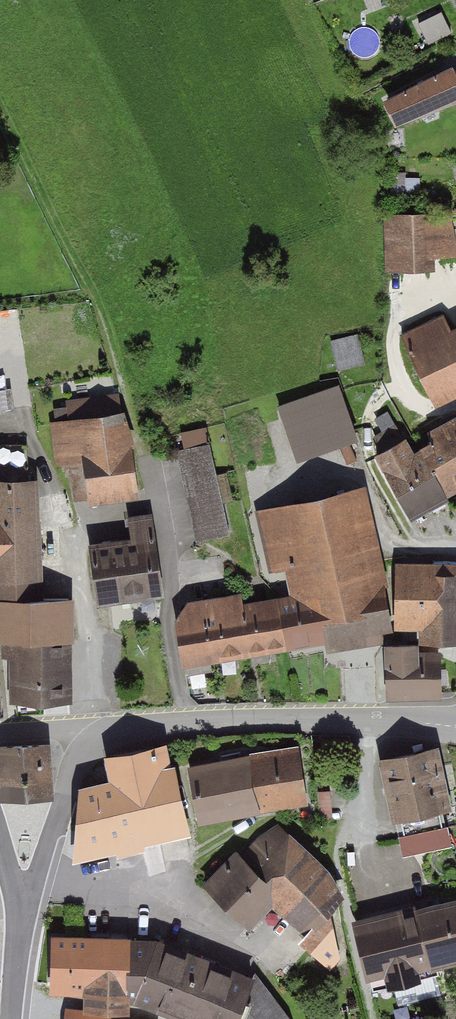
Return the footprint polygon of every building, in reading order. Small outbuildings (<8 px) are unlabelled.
[(443,11),(422,20),(430,40),(451,31),(443,11)] [(374,102),(387,129),(455,95),(455,68),(451,70),(449,66),(374,102)] [(434,215),(383,215),(384,272),(435,272),(434,215)] [(446,220),(455,246),(455,216),(446,220)] [(455,397),(455,322),(450,326),(443,312),(400,333),(436,407),(455,397)] [(334,338),(340,365),(365,360),(360,333),(334,338)] [(11,403),(9,385),(0,386),(0,405),(11,403)] [(339,386),(277,407),(297,464),(358,443),(339,386)] [(129,406),(46,418),(53,469),(77,466),(84,512),(144,504),(129,406)] [(409,516),(455,492),(455,410),(420,429),(430,449),(410,459),(401,441),(377,453),(409,516)] [(207,445),(174,453),(196,543),(229,535),(207,445)] [(0,472),(0,598),(40,597),(37,471),(0,472)] [(367,491),(256,512),(268,575),(284,572),(288,595),(244,604),(241,592),(187,603),(174,622),(184,672),(326,645),(327,653),(394,640),(384,587),(386,587),(367,491)] [(129,543),(87,548),(94,604),(160,596),(150,511),(126,514),(129,543)] [(395,564),(394,631),(420,632),(419,646),(455,647),(455,565),(395,564)] [(0,602),(0,643),(3,643),(5,709),(70,707),(67,600),(0,602)] [(418,646),(384,646),(385,702),(443,701),(442,653),(418,654),(418,646)] [(0,746),(0,802),(48,798),(44,742),(0,746)] [(430,744),(372,759),(388,822),(447,807),(430,744)] [(97,782),(70,786),(65,851),(70,869),(189,839),(173,791),(161,745),(100,754),(102,762),(94,763),(97,782)] [(295,748),(185,767),(194,822),(305,804),(295,748)] [(274,822),(236,859),(274,899),(267,906),(319,959),(336,941),(337,908),(333,880),(274,822)] [(231,853),(199,884),(242,930),(267,906),(274,899),(236,859),(231,853)] [(351,915),(367,977),(380,973),(385,993),(417,984),(414,972),(455,961),(455,895),(454,888),(351,915)] [(123,941),(43,940),(43,995),(76,995),(122,995),(123,941)] [(123,941),(122,995),(122,1001),(168,1018),(233,1018),(247,977),(147,941),(123,941)] [(247,977),(233,1018),(288,1018),(287,1016),(252,972),(247,977)] [(76,995),(76,1010),(46,1010),(45,1018),(107,1018),(107,1013),(122,1013),(122,1001),(122,995),(76,995)]
